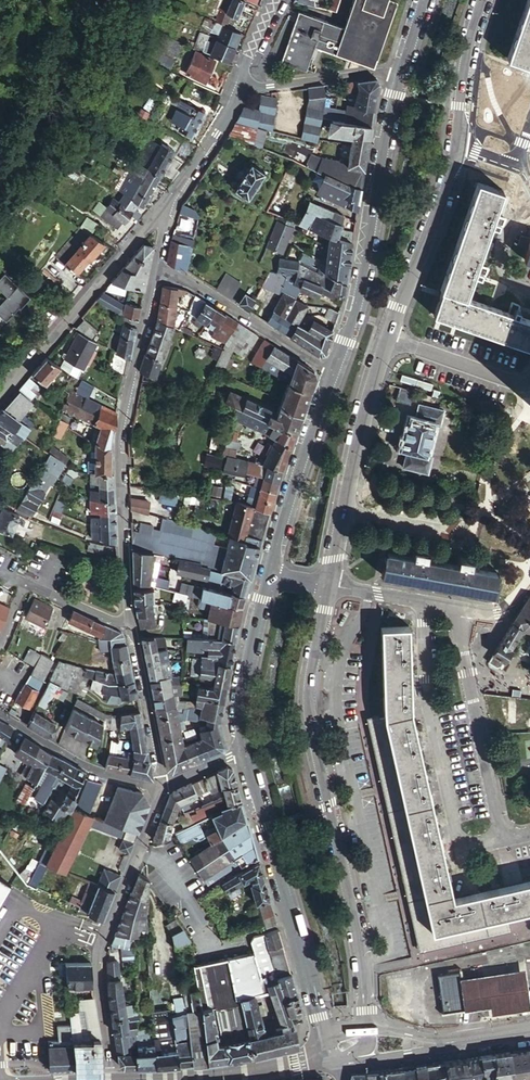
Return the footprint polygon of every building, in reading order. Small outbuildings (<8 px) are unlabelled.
[(215,23),(226,28),(230,16),(236,19),(245,0),(223,0),(215,23)] [(280,61),(305,70),(315,46),(370,65),(393,0),(351,0),(341,26),(297,12),(280,61)] [(503,53),(528,62),(529,55),(529,0),(522,0),(503,53)] [(248,32),(252,22),(241,16),(236,26),(248,32)] [(201,25),(211,30),(214,23),(204,19),(201,25)] [(232,52),(240,34),(226,28),(215,23),(214,23),(211,30),(209,32),(217,36),(214,44),(232,52)] [(203,45),(207,36),(199,33),(193,47),(201,50),(203,45)] [(210,54),(224,59),(234,64),(238,54),(232,52),(214,44),(210,54)] [(207,74),(211,66),(213,59),(195,51),(186,73),(204,81),(207,74)] [(234,64),(224,59),(220,69),(230,74),(234,64)] [(437,285),(438,286),(429,311),(529,348),(529,319),(514,313),(516,309),(507,306),(505,310),(462,294),(470,271),(476,273),(480,264),(473,261),(488,221),(494,223),(497,214),(492,212),(527,116),(529,117),(529,79),(515,73),(437,285)] [(344,120),(371,125),(375,99),(376,95),(377,93),(378,90),(381,82),(376,78),(346,81),(348,93),(359,93),(355,108),(346,107),(345,110),(344,120)] [(210,90),(193,82),(187,94),(204,102),(210,90)] [(324,84),(308,87),(309,97),(306,114),(321,116),(324,105),(325,96),(324,84)] [(210,90),(204,102),(213,107),(215,103),(219,94),(210,90)] [(260,96),(258,110),(274,112),(276,98),(271,97),(260,96)] [(171,121),(181,125),(194,131),(203,111),(190,105),(180,101),(171,121)] [(333,106),(324,105),(321,116),(331,118),(333,107),(333,106)] [(345,110),(333,107),(331,118),(344,120),(345,110)] [(274,112),(258,110),(253,110),(242,108),(239,116),(238,119),(235,123),(257,127),(271,130),(274,112)] [(306,114),(302,136),(317,138),(321,116),(306,114)] [(353,137),(352,140),(368,143),(371,125),(344,120),(331,118),(329,133),(353,137)] [(257,127),(235,123),(233,127),(229,134),(254,144),(257,127)] [(194,131),(181,125),(178,131),(192,137),(194,131)] [(149,140),(136,163),(146,168),(159,146),(149,140)] [(285,140),(280,153),(292,158),(308,164),(312,154),(314,149),(285,140)] [(146,168),(159,176),(173,151),(160,143),(159,146),(146,168)] [(367,148),(351,145),(348,163),(347,165),(364,169),(367,148)] [(322,157),(312,154),(308,164),(318,169),(322,157)] [(348,163),(323,156),(322,157),(318,169),(326,172),(328,173),(346,181),(360,186),(364,169),(347,165),(348,163)] [(114,189),(124,195),(137,202),(142,205),(159,176),(146,168),(136,163),(131,160),(114,189)] [(237,181),(232,192),(248,198),(253,186),(259,188),(262,181),(260,180),(264,171),(244,163),(239,174),(238,173),(235,180),(237,181)] [(346,181),(328,173),(326,172),(318,191),(320,192),(338,201),(346,181)] [(357,209),(360,186),(346,181),(338,201),(357,209)] [(137,202),(124,195),(119,202),(109,197),(104,205),(98,215),(113,226),(119,224),(121,220),(125,222),(137,202)] [(306,227),(313,212),(341,224),(344,214),(311,200),(301,225),(306,227)] [(91,209),(98,215),(104,205),(97,201),(91,209)] [(195,209),(182,204),(179,212),(198,215),(195,209)] [(267,210),(280,216),(282,210),(269,206),(267,210)] [(179,212),(177,219),(185,221),(188,218),(198,221),(198,215),(179,212)] [(318,233),(329,235),(336,238),(339,229),(341,224),(313,212),(306,227),(318,233)] [(295,222),(280,216),(266,247),(282,254),(295,222)] [(79,226),(80,227),(89,233),(95,223),(85,217),(79,226)] [(71,282),(103,241),(89,233),(80,227),(50,265),(71,282)] [(339,229),(336,238),(352,243),(354,233),(339,229)] [(173,235),(171,241),(192,245),(194,239),(173,235)] [(326,263),(349,266),(352,243),(336,238),(329,235),(328,247),(326,263)] [(526,248),(529,238),(520,236),(517,245),(526,248)] [(192,245),(171,241),(167,263),(178,269),(180,265),(187,269),(192,245)] [(144,244),(123,269),(148,276),(154,246),(144,244)] [(325,274),(325,268),(320,265),(317,270),(310,266),(313,260),(307,256),(303,254),(302,257),(300,260),(299,260),(298,262),(325,276),(325,274)] [(274,272),(283,276),(296,280),(297,269),(297,266),(277,260),(274,272)] [(298,262),(297,266),(297,269),(324,278),(325,276),(298,262)] [(325,274),(347,281),(349,266),(326,263),(325,268),(325,274)] [(145,290),(148,276),(123,269),(111,283),(126,286),(145,290)] [(297,269),(296,280),(323,289),(324,278),(297,269)] [(274,272),(270,270),(260,288),(280,296),(282,295),(285,291),(285,287),(283,276),(274,272)] [(221,271),(211,285),(231,298),(241,283),(221,271)] [(6,321),(28,295),(4,274),(0,279),(0,291),(7,297),(0,304),(0,316),(6,321)] [(323,289),(335,294),(345,297),(347,281),(325,274),(325,276),(324,278),(323,289)] [(296,280),(283,276),(285,287),(293,290),(294,290),(296,280)] [(333,299),(335,294),(323,289),(296,280),(294,290),(317,299),(318,295),(333,299)] [(124,295),(126,286),(111,283),(104,291),(124,295)] [(177,307),(178,289),(162,286),(160,304),(177,307)] [(293,290),(285,287),(285,291),(282,295),(292,299),(293,290)] [(178,289),(177,307),(190,309),(195,296),(188,290),(178,289)] [(102,292),(96,300),(118,313),(123,304),(102,292)] [(249,309),(257,295),(253,293),(251,296),(246,293),(239,303),(249,309)] [(280,296),(267,320),(319,353),(325,351),(333,328),(322,324),(314,318),(307,328),(300,323),(297,321),(300,318),(307,305),(292,299),(282,295),(280,296)] [(198,319),(203,324),(206,326),(217,309),(206,302),(195,296),(190,309),(188,311),(198,319)] [(142,307),(126,304),(125,306),(121,315),(124,316),(124,315),(139,320),(142,307)] [(173,326),(177,307),(160,304),(158,321),(173,327),(173,326)] [(225,315),(217,309),(206,326),(213,333),(225,315)] [(335,323),(339,312),(331,309),(327,320),(335,323)] [(137,327),(139,320),(124,315),(124,316),(123,323),(137,327)] [(225,344),(238,322),(225,315),(213,333),(220,339),(225,344)] [(199,329),(203,324),(198,319),(194,325),(199,329)] [(92,336),(96,327),(83,321),(76,328),(92,336)] [(156,377),(173,327),(158,321),(140,372),(144,373),(156,377)] [(252,332),(238,322),(225,344),(239,352),(252,332)] [(123,323),(120,334),(134,341),(137,327),(123,323)] [(193,330),(182,325),(180,329),(191,334),(193,330)] [(244,356),(256,335),(252,332),(239,352),(244,356)] [(84,368),(97,342),(79,333),(65,359),(84,368)] [(116,352),(129,358),(130,359),(134,341),(120,334),(118,346),(116,352)] [(223,348),(224,346),(225,344),(220,339),(216,346),(223,348)] [(274,346),(264,340),(252,361),(262,367),(266,359),(274,346)] [(116,352),(118,346),(108,341),(106,347),(116,352)] [(293,372),(289,381),(311,390),(317,376),(315,370),(274,346),(266,359),(293,372)] [(233,353),(223,348),(214,370),(223,374),(233,353)] [(125,375),(128,361),(113,354),(109,368),(125,375)] [(46,359),(33,374),(46,383),(59,367),(59,366),(46,359)] [(65,359),(61,368),(75,375),(79,378),(84,368),(65,359)] [(262,367),(289,381),(293,372),(266,359),(262,367)] [(29,379),(24,384),(32,392),(37,386),(29,379)] [(65,385),(59,381),(55,388),(60,392),(65,385)] [(311,390),(289,381),(283,399),(305,407),(311,390)] [(33,392),(32,392),(24,384),(19,391),(27,398),(33,392)] [(409,388),(400,385),(396,399),(409,402),(411,396),(413,389),(409,388)] [(7,404),(18,414),(30,401),(27,398),(19,391),(7,404)] [(115,421),(117,412),(68,391),(60,408),(102,427),(101,432),(97,447),(97,474),(113,474),(112,443),(112,437),(115,421)] [(223,404),(227,406),(236,409),(295,433),(305,407),(283,399),(279,412),(227,392),(223,404)] [(414,417),(433,422),(439,423),(442,408),(417,402),(414,417)] [(2,409),(15,418),(18,414),(7,404),(2,409)] [(236,409),(227,406),(218,440),(201,435),(198,450),(223,456),(224,452),(226,447),(228,439),(230,430),(233,419),(236,409)] [(13,431),(20,421),(15,418),(2,409),(0,412),(0,422),(13,431)] [(295,433),(236,409),(233,419),(255,429),(276,438),(273,445),(289,451),(295,433)] [(60,438),(71,418),(60,413),(49,433),(60,438)] [(425,455),(433,422),(414,417),(407,415),(399,449),(406,450),(425,455)] [(255,429),(233,419),(230,430),(240,433),(252,437),(255,429)] [(22,437),(29,428),(20,421),(13,431),(22,437)] [(5,440),(15,447),(22,437),(13,431),(0,422),(0,437),(5,440)] [(238,441),(240,433),(230,430),(228,439),(237,442),(238,441)] [(91,473),(97,474),(97,447),(101,432),(95,431),(93,443),(91,442),(89,450),(92,451),(92,462),(91,464),(91,473)] [(242,442),(238,441),(237,442),(228,439),(226,447),(238,450),(240,451),(242,442)] [(12,451),(15,447),(5,440),(2,444),(12,451)] [(263,466),(267,467),(282,469),(289,451),(273,445),(266,442),(262,453),(267,455),(263,466)] [(50,453),(64,464),(68,459),(52,447),(48,452),(50,453)] [(235,460),(238,450),(226,447),(224,452),(232,454),(231,459),(235,460)] [(430,456),(425,455),(406,450),(402,465),(426,472),(430,456)] [(56,478),(64,464),(50,453),(41,468),(56,478)] [(231,459),(223,457),(222,463),(226,464),(236,466),(246,469),(248,463),(235,460),(231,459)] [(248,463),(246,469),(245,474),(264,478),(267,467),(263,466),(248,463)] [(236,466),(226,464),(224,472),(229,473),(234,475),(236,466)] [(246,469),(236,466),(234,475),(244,477),(245,474),(246,469)] [(282,469),(267,467),(264,478),(260,489),(275,493),(282,469)] [(15,509),(31,515),(49,484),(51,486),(56,478),(41,468),(15,509)] [(91,473),(90,474),(90,484),(98,484),(98,487),(113,487),(113,474),(97,474),(91,473)] [(232,485),(227,484),(226,488),(223,501),(231,502),(233,490),(232,490),(232,485)] [(90,491),(90,500),(114,500),(113,487),(98,487),(98,491),(90,491)] [(260,489),(256,501),(272,505),(275,493),(260,489)] [(131,511),(150,511),(150,498),(131,498),(131,511)] [(90,512),(99,512),(99,515),(114,515),(114,500),(90,500),(90,512)] [(67,504),(59,501),(55,512),(60,514),(69,518),(71,513),(65,510),(67,504)] [(254,508),(270,512),(272,505),(256,501),(254,508)] [(229,536),(259,546),(270,512),(254,508),(235,503),(227,535),(229,536)] [(12,514),(20,517),(28,520),(31,515),(15,509),(12,514)] [(20,517),(12,514),(4,511),(0,520),(0,530),(12,535),(20,517)] [(51,522),(58,524),(60,514),(55,512),(54,512),(51,522)] [(114,515),(99,515),(99,518),(90,518),(91,526),(100,526),(100,528),(115,528),(114,515)] [(91,531),(91,539),(100,539),(116,544),(115,528),(100,528),(100,531),(91,531)] [(135,534),(134,550),(154,553),(173,557),(174,549),(223,560),(225,556),(160,543),(160,539),(135,534)] [(226,548),(256,557),(259,546),(229,536),(226,548)] [(102,546),(90,542),(87,550),(100,554),(102,546)] [(221,571),(227,573),(250,579),(256,557),(226,548),(225,556),(223,560),(221,571)] [(173,557),(176,558),(183,559),(200,562),(200,565),(203,566),(212,569),(219,570),(221,571),(223,560),(174,549),(173,557)] [(134,550),(133,550),(134,582),(147,583),(154,553),(134,550)] [(493,594),(497,572),(386,552),(382,573),(411,579),(461,588),(493,594)] [(200,562),(183,559),(180,573),(200,577),(203,566),(200,565),(200,562)] [(209,579),(212,569),(203,566),(200,577),(209,579)] [(219,570),(212,569),(209,579),(216,581),(219,570)] [(228,604),(242,607),(250,579),(227,573),(225,582),(225,583),(233,585),(230,594),(228,604)] [(170,591),(176,592),(182,593),(183,586),(171,583),(170,591)] [(152,601),(154,601),(153,589),(150,589),(134,588),(134,601),(152,601)] [(203,588),(200,598),(212,601),(228,604),(230,594),(203,588)] [(186,603),(188,595),(182,593),(176,592),(174,600),(186,603)] [(521,628),(529,630),(529,595),(527,594),(510,621),(521,628)] [(52,607),(33,598),(24,617),(43,626),(52,607)] [(153,612),(152,601),(134,601),(137,614),(152,612),(153,612)] [(222,620),(238,625),(242,607),(228,604),(212,601),(210,609),(223,612),(222,620)] [(210,609),(209,618),(222,620),(223,612),(210,609)] [(73,611),(69,620),(73,621),(78,612),(73,611)] [(90,629),(94,619),(78,612),(73,621),(90,629)] [(153,620),(152,612),(137,614),(139,623),(153,620)] [(209,618),(208,638),(236,640),(238,625),(222,620),(209,618)] [(101,632),(105,624),(94,619),(90,629),(89,630),(100,635),(101,632)] [(153,620),(139,623),(140,629),(154,627),(153,620)] [(509,647),(521,628),(510,621),(505,630),(499,641),(509,647)] [(513,879),(490,884),(468,889),(446,894),(442,871),(433,833),(426,797),(417,755),(406,707),(406,685),(405,646),(404,622),(377,623),(379,713),(366,715),(415,942),(500,924),(497,910),(519,905),(522,905),(529,903),(529,875),(513,879)] [(109,633),(109,626),(105,624),(101,632),(109,633)] [(100,635),(99,638),(109,638),(110,649),(112,659),(115,673),(84,667),(82,676),(105,682),(107,683),(133,680),(125,637),(120,631),(109,626),(109,633),(101,632),(100,635)] [(203,638),(187,637),(186,650),(202,652),(202,649),(203,638)] [(98,638),(99,644),(100,650),(110,649),(109,638),(99,638),(98,638)] [(154,638),(142,638),(144,651),(157,650),(154,638)] [(157,650),(168,649),(166,638),(154,638),(157,650)] [(208,638),(203,638),(202,649),(208,650),(209,650),(209,652),(218,653),(218,657),(210,656),(210,658),(208,658),(200,657),(200,658),(200,666),(230,669),(236,640),(208,638)] [(510,648),(509,647),(499,641),(495,646),(491,653),(503,659),(510,648)] [(23,660),(34,666),(40,653),(29,648),(23,660)] [(168,649),(157,650),(159,662),(170,661),(168,649)] [(157,650),(144,651),(147,664),(159,662),(157,650)] [(52,660),(40,653),(34,666),(33,667),(34,667),(30,673),(42,680),(44,677),(53,661),(52,660)] [(491,653),(486,661),(495,666),(499,665),(503,659),(491,653)] [(198,678),(198,676),(199,668),(193,668),(194,658),(192,658),(190,677),(198,678)] [(60,660),(49,680),(54,683),(62,668),(76,676),(80,667),(60,660)] [(170,661),(159,662),(161,676),(168,676),(172,676),(170,661)] [(159,662),(147,664),(149,677),(161,676),(159,662)] [(230,669),(200,666),(199,668),(198,676),(203,676),(216,678),(215,684),(227,685),(230,669)] [(54,683),(57,684),(69,690),(76,676),(62,668),(54,683)] [(40,685),(42,680),(30,673),(27,678),(40,685)] [(82,676),(76,676),(69,690),(77,694),(79,687),(82,676)] [(170,684),(168,676),(161,676),(149,677),(151,688),(170,684)] [(172,676),(168,676),(170,684),(179,684),(178,676),(172,676)] [(40,685),(27,678),(24,684),(36,691),(40,685)] [(56,686),(57,684),(54,683),(49,680),(44,690),(51,694),(52,694),(56,686)] [(120,698),(136,695),(133,680),(107,683),(105,682),(103,693),(107,694),(110,694),(120,695),(120,698)] [(28,706),(36,691),(24,684),(15,699),(28,706)] [(172,694),(170,684),(151,688),(153,698),(172,695),(172,694)] [(179,684),(170,684),(172,694),(183,695),(183,684),(179,684)] [(227,685),(215,684),(207,688),(197,686),(196,697),(196,698),(224,701),(227,685)] [(65,691),(56,686),(52,694),(61,699),(65,691)] [(45,707),(51,694),(44,690),(37,703),(45,707)] [(481,693),(487,722),(500,721),(500,695),(481,693)] [(110,694),(107,694),(106,701),(120,703),(120,698),(110,697),(110,694)] [(155,707),(175,708),(174,701),(172,695),(153,698),(155,707)] [(84,705),(86,702),(78,698),(76,703),(105,718),(107,714),(84,705)] [(200,716),(208,718),(220,719),(224,701),(196,698),(195,705),(200,706),(200,716)] [(107,713),(86,702),(84,705),(107,714),(107,713)] [(177,714),(175,708),(155,707),(157,718),(177,714)] [(65,729),(96,745),(103,726),(103,724),(73,709),(65,729)] [(53,724),(33,711),(27,724),(46,736),(53,724)] [(129,720),(141,719),(140,712),(116,715),(117,728),(130,725),(129,720)] [(107,714),(105,718),(103,724),(103,726),(117,728),(116,715),(113,715),(107,714)] [(178,722),(177,714),(157,718),(159,729),(179,725),(178,722)] [(207,727),(219,722),(220,719),(208,718),(207,727)] [(12,729),(0,721),(0,736),(6,740),(12,729)] [(203,739),(222,733),(219,722),(207,727),(200,729),(203,739)] [(130,725),(133,740),(145,739),(142,723),(132,725),(130,725)] [(181,735),(180,730),(179,725),(159,729),(162,741),(181,736),(181,735)] [(202,739),(210,756),(227,749),(222,733),(203,739),(202,739)] [(37,745),(24,736),(14,752),(28,761),(37,745)] [(181,736),(162,741),(164,752),(176,750),(175,746),(183,744),(181,736)] [(189,744),(193,743),(196,741),(194,736),(187,738),(189,744)] [(145,739),(133,740),(134,748),(134,753),(134,757),(135,759),(130,773),(147,776),(151,772),(145,739)] [(196,741),(193,743),(199,761),(210,756),(202,739),(200,740),(199,740),(196,741)] [(189,744),(183,746),(190,765),(199,761),(193,743),(189,744)] [(190,765),(183,746),(183,744),(175,746),(176,750),(164,752),(167,770),(172,773),(190,765)] [(43,766),(50,753),(37,745),(28,761),(32,763),(26,776),(36,782),(43,766)] [(132,758),(132,752),(116,749),(115,749),(114,755),(132,758)] [(64,760),(50,753),(43,766),(52,771),(58,774),(64,760)] [(109,754),(105,767),(105,768),(130,773),(132,758),(114,755),(109,754)] [(76,767),(64,760),(58,774),(58,775),(66,780),(69,781),(70,782),(76,767)] [(227,766),(217,771),(219,779),(234,775),(233,769),(227,766)] [(73,797),(83,776),(85,772),(76,767),(70,782),(73,783),(68,794),(73,797)] [(58,775),(58,774),(52,771),(37,797),(44,801),(54,785),(52,785),(58,775)] [(219,779),(217,771),(203,778),(207,790),(217,786),(220,782),(219,779)] [(66,780),(58,775),(52,785),(54,785),(56,787),(60,781),(64,783),(66,780)] [(237,784),(234,775),(219,779),(220,782),(221,788),(222,788),(237,784)] [(103,781),(88,777),(77,810),(90,815),(103,781)] [(203,778),(191,784),(196,796),(207,790),(203,778)] [(30,795),(34,786),(26,782),(21,790),(30,795)] [(174,792),(172,794),(178,802),(180,804),(196,796),(191,784),(174,792)] [(242,801),(237,784),(222,788),(223,789),(224,792),(225,795),(228,805),(242,801)] [(125,828),(129,829),(138,833),(149,804),(145,794),(118,786),(105,820),(125,828)] [(25,803),(30,795),(21,790),(17,798),(25,803)] [(75,799),(73,797),(68,794),(66,793),(60,805),(51,799),(42,813),(41,813),(31,829),(43,836),(51,825),(58,830),(72,808),(75,799)] [(178,802),(172,794),(169,797),(165,807),(176,812),(178,802)] [(228,805),(225,795),(196,809),(197,812),(202,821),(212,816),(221,811),(221,807),(228,805)] [(247,819),(242,801),(228,805),(221,807),(221,811),(212,816),(215,822),(217,825),(213,827),(215,829),(208,833),(209,835),(212,841),(247,819)] [(173,824),(176,812),(165,807),(160,821),(173,824)] [(90,815),(77,810),(74,809),(60,838),(46,866),(67,873),(88,825),(92,816),(90,815)] [(202,821),(197,812),(192,815),(193,817),(194,819),(196,822),(196,824),(199,822),(202,821)] [(92,816),(88,825),(97,828),(101,819),(92,816)] [(125,828),(105,820),(101,819),(97,828),(121,837),(125,828)] [(189,857),(202,879),(254,845),(247,819),(212,841),(189,856),(189,857)] [(160,821),(152,839),(162,841),(170,839),(173,824),(160,821)] [(196,824),(190,827),(182,831),(188,841),(198,836),(200,840),(209,835),(208,833),(215,829),(213,827),(205,831),(199,822),(196,824)] [(52,842),(55,836),(58,830),(51,825),(43,836),(52,842)] [(138,833),(129,829),(124,840),(128,841),(134,843),(138,833)] [(176,834),(177,835),(182,844),(188,841),(182,831),(176,834)] [(52,842),(40,863),(46,866),(60,838),(55,836),(52,842)] [(134,843),(128,841),(113,871),(121,874),(134,843)] [(205,884),(233,867),(256,852),(254,845),(202,879),(205,884)] [(235,872),(257,857),(256,852),(233,867),(235,872)] [(269,899),(259,861),(238,873),(243,883),(250,879),(252,883),(250,884),(255,903),(269,899)] [(38,865),(30,880),(36,883),(44,868),(38,865)] [(108,880),(118,883),(121,874),(113,871),(108,880)] [(243,883),(238,873),(221,883),(227,892),(243,883)] [(138,874),(135,882),(147,895),(148,885),(147,881),(138,874)] [(108,880),(101,877),(97,885),(114,891),(118,883),(108,880)] [(10,885),(0,879),(0,901),(10,885)] [(147,895),(135,882),(129,897),(147,903),(147,895)] [(93,895),(97,885),(93,883),(88,894),(93,895)] [(103,919),(114,891),(97,885),(93,895),(86,913),(103,919)] [(82,902),(81,906),(79,910),(86,913),(93,895),(88,894),(85,892),(82,902)] [(147,903),(129,897),(113,936),(122,936),(130,936),(147,935),(146,918),(147,903)] [(255,903),(260,919),(274,916),(269,899),(255,903)] [(262,928),(276,924),(274,916),(260,919),(262,928)] [(182,929),(175,918),(166,926),(172,934),(182,929)] [(182,929),(172,934),(175,948),(191,946),(189,940),(182,929)] [(282,944),(277,929),(263,933),(268,948),(273,946),(282,944)] [(113,936),(111,944),(115,946),(119,948),(123,942),(122,936),(113,936)] [(130,943),(130,936),(122,936),(123,942),(119,948),(129,948),(130,943)] [(285,955),(282,944),(273,946),(277,962),(281,962),(279,957),(285,955)] [(273,946),(268,948),(270,956),(272,964),(277,962),(273,946)] [(134,948),(129,948),(119,948),(124,968),(136,966),(134,948)] [(268,993),(270,992),(265,974),(261,975),(256,960),(255,956),(254,952),(228,958),(229,961),(231,967),(237,990),(239,1000),(254,996),(268,993)] [(274,972),(276,977),(282,975),(290,972),(285,955),(279,957),(281,962),(277,962),(272,964),(274,972)] [(222,1043),(227,1060),(253,1054),(239,1000),(237,990),(231,967),(229,961),(228,958),(194,966),(198,993),(200,1010),(210,1009),(213,1008),(214,1011),(221,1036),(222,1043)] [(124,1003),(125,1001),(117,959),(107,960),(108,994),(110,1005),(124,1003)] [(92,984),(91,961),(65,963),(67,987),(92,984)] [(462,976),(466,1007),(482,1005),(490,1003),(490,1007),(491,1013),(529,1007),(529,996),(529,989),(528,979),(527,971),(526,967),(462,976)] [(466,1007),(462,976),(461,969),(439,972),(444,1010),(466,1007)] [(289,1013),(284,1000),(279,984),(276,977),(274,972),(265,974),(270,992),(272,999),(271,1000),(273,1009),(274,1008),(278,1022),(279,1026),(277,1026),(278,1028),(283,1047),(296,1044),(293,1027),(289,1013)] [(292,980),(290,972),(282,975),(284,982),(292,980)] [(279,984),(284,1000),(296,994),(292,980),(284,982),(279,984)] [(193,1063),(207,1062),(200,1010),(198,993),(183,995),(184,1004),(185,1008),(193,1063)] [(289,1013),(301,1010),(296,994),(284,1000),(289,1013)] [(253,1054),(268,1051),(264,1037),(263,1033),(254,996),(239,1000),(253,1054)] [(93,997),(80,997),(80,1006),(80,1007),(85,1007),(95,1007),(93,997)] [(112,1018),(127,1015),(130,1014),(133,1014),(132,1009),(132,1004),(125,1005),(125,1001),(124,1003),(110,1005),(112,1018)] [(80,1007),(80,1006),(76,1009),(69,1009),(70,1014),(74,1014),(76,1028),(77,1039),(85,1039),(86,1035),(85,1007),(80,1007)] [(95,1007),(85,1007),(86,1035),(100,1035),(99,1032),(98,1026),(95,1007)] [(193,1063),(185,1008),(176,1010),(170,1011),(173,1032),(178,1065),(193,1063)] [(210,1009),(219,1043),(222,1043),(221,1036),(214,1011),(213,1008),(210,1009)] [(210,1009),(200,1010),(207,1062),(227,1060),(222,1043),(219,1043),(210,1009)] [(170,1011),(153,1012),(155,1034),(173,1032),(170,1011)] [(128,1020),(127,1015),(112,1018),(114,1032),(129,1031),(128,1020)] [(137,1032),(136,1019),(128,1020),(129,1031),(129,1032),(137,1032)] [(283,1047),(278,1028),(276,1029),(275,1025),(271,1026),(271,1028),(267,1029),(268,1032),(269,1036),(264,1037),(268,1051),(270,1050),(283,1047)] [(50,1070),(74,1069),(72,1044),(71,1028),(71,1026),(57,1027),(59,1041),(47,1042),(47,1046),(48,1052),(48,1055),(50,1070)] [(74,1069),(100,1068),(100,1040),(100,1035),(86,1035),(85,1039),(77,1039),(76,1028),(71,1028),(72,1044),(74,1069)] [(114,1032),(117,1053),(130,1052),(130,1043),(129,1032),(129,1031),(114,1032)] [(137,1032),(129,1032),(130,1043),(138,1042),(137,1037),(137,1032)] [(173,1032),(155,1034),(155,1045),(157,1066),(178,1065),(173,1032)] [(155,1045),(155,1034),(142,1034),(142,1037),(143,1042),(143,1045),(155,1045)] [(130,1052),(136,1052),(139,1052),(138,1046),(138,1042),(130,1043),(130,1052)] [(151,1066),(157,1066),(155,1045),(143,1045),(138,1046),(139,1052),(136,1052),(137,1067),(151,1066)] [(510,1079),(520,1079),(526,1079),(527,1050),(511,1052),(510,1079)] [(136,1052),(130,1052),(117,1053),(118,1063),(123,1068),(137,1067),(136,1052)] [(495,1079),(510,1079),(511,1052),(495,1054),(495,1079)] [(495,1054),(480,1056),(483,1079),(495,1079),(495,1054)] [(480,1056),(468,1058),(471,1079),(483,1079),(480,1056)] [(468,1058),(445,1062),(447,1079),(471,1079),(468,1058)] [(445,1062),(433,1063),(435,1079),(447,1079),(445,1062)] [(433,1063),(415,1066),(417,1079),(435,1079),(433,1063)] [(415,1066),(402,1068),(403,1079),(417,1079),(415,1066)] [(402,1068),(389,1070),(390,1079),(403,1079),(402,1068)] [(389,1070),(379,1072),(380,1079),(390,1079),(389,1070)] [(379,1072),(366,1074),(367,1079),(380,1079),(379,1072)]
